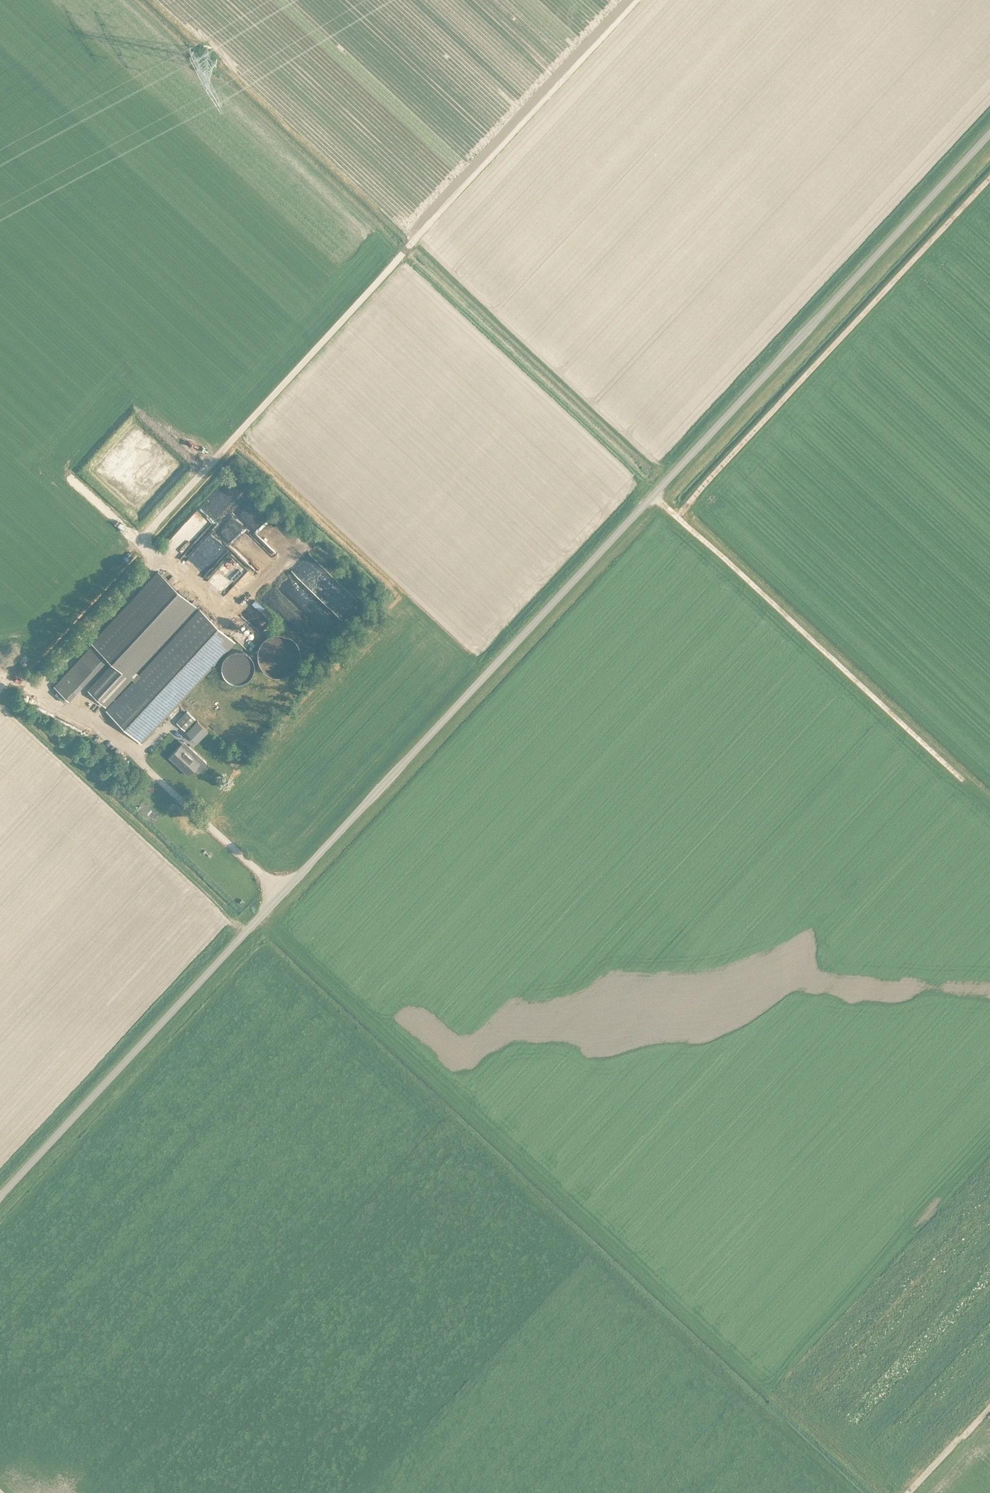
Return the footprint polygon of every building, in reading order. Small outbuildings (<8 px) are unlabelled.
[(135,674),(132,670),(192,605),(154,570),(89,641),(110,661),(84,688),(102,705),(128,677),(130,680),(103,709),(138,741),(231,641),(196,609),(135,674)] [(291,639),(289,637),(287,636),(285,634),(283,633),(282,633),(280,632),(278,632),(277,632),(275,632),(272,632),(269,632),(266,634),(264,635),(262,636),(260,638),(258,640),(257,642),(255,644),(254,647),(254,651),(254,653),(254,656),(254,659),(256,662),(257,665),(259,668),(262,670),(265,672),(268,673),(272,674),(275,674),(278,674),(281,673),(283,672),(286,671),(289,669),(291,667),(293,665),(294,662),(295,658),(296,655),(296,652),(296,650),(295,647),(294,644),(292,640),(291,639)] [(51,686),(65,699),(104,656),(90,643),(51,686)] [(249,657),(248,656),(246,654),(244,653),(243,652),(241,651),(240,650),(238,650),(236,650),(234,650),(233,650),(231,650),(229,650),(228,650),(227,651),(225,652),(223,653),(221,655),(219,657),(218,659),(217,661),(216,664),(216,666),(216,669),(216,672),(217,674),(218,677),(220,679),(222,681),(224,683),(227,684),(229,685),(231,685),(233,686),(236,685),(238,685),(241,684),(243,683),(245,681),(247,679),(249,677),(250,674),(251,672),(252,669),(252,667),(252,665),(251,663),(250,661),(250,659),(249,657)] [(173,721),(181,729),(191,717),(183,710),(173,721)] [(204,729),(194,719),(184,730),(194,740),(204,729)] [(165,756),(184,774),(196,761),(178,743),(165,756)]
